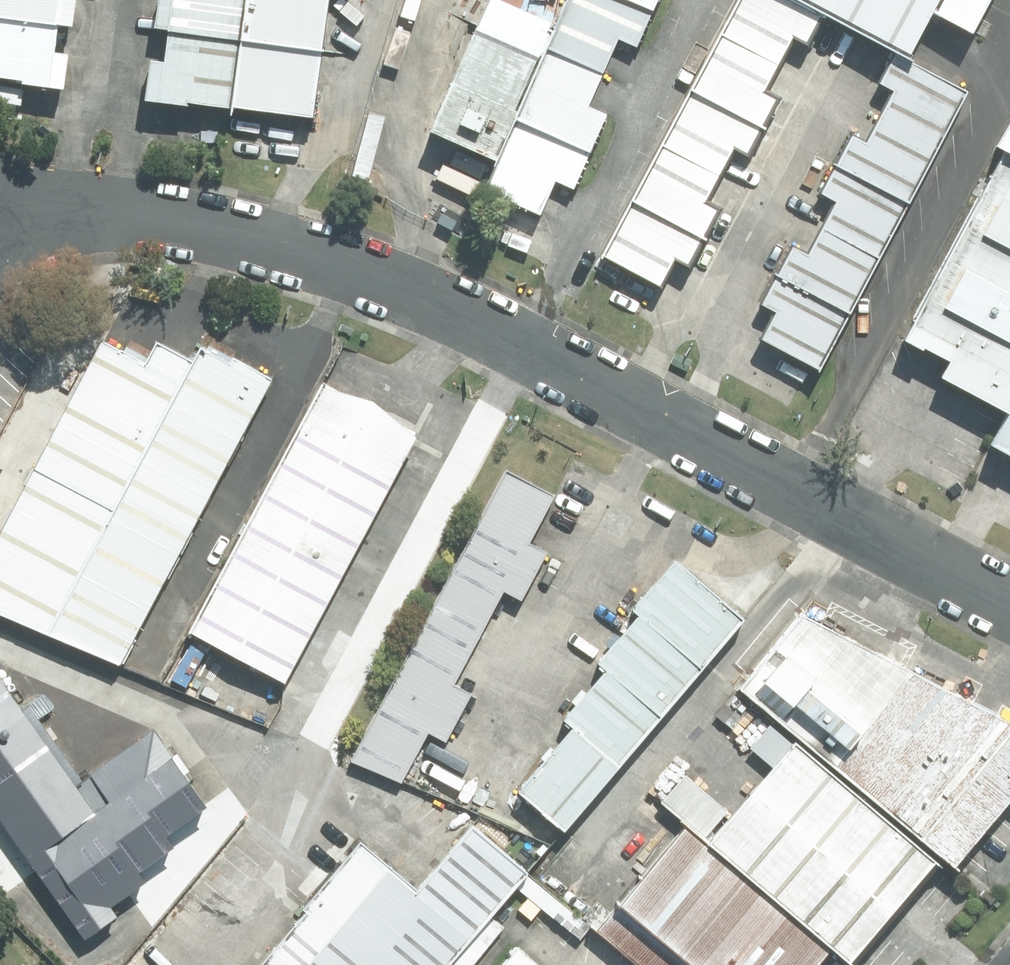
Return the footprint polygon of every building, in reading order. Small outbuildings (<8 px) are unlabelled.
[(56,99),(68,0),(0,0),(0,93),(56,99)] [(148,110),(316,121),(324,0),(155,0),(148,110)] [(428,141),(486,166),(471,193),(529,226),(542,187),(557,197),(593,128),(577,116),(611,43),(632,55),(651,0),(472,0),(428,141)] [(776,0),(736,0),(601,260),(668,294),(812,19),(776,0)] [(914,56),(944,7),(983,26),(996,0),(805,0),(914,56)] [(812,384),(960,99),(897,66),(749,351),(812,384)] [(1009,456),(1009,92),(975,149),(997,163),(902,342),(953,369),(946,387),(1008,418),(994,448),(1009,456)] [(0,537),(0,627),(117,672),(264,389),(163,336),(146,368),(101,345),(0,537)] [(371,412),(317,394),(188,639),(287,691),(416,445),(371,412)] [(550,506),(490,476),(346,763),(407,793),(550,506)] [(518,791),(562,832),(743,636),(668,567),(625,612),(637,624),(550,718),(570,736),(518,791)] [(947,875),(964,884),(1009,823),(1009,734),(780,614),(726,680),(805,745),(947,875)] [(80,944),(118,919),(113,910),(147,887),(140,877),(175,854),(168,844),(207,818),(151,735),(81,781),(33,709),(23,716),(0,682),(0,826),(80,944)] [(703,855),(823,964),(863,964),(947,875),(805,745),(703,855)] [(518,878),(465,829),(402,897),(358,856),(256,964),(437,964),(518,878)] [(681,834),(598,924),(642,964),(823,964),(703,855),(681,834)] [(512,944),(492,964),(535,964),(512,944)]
